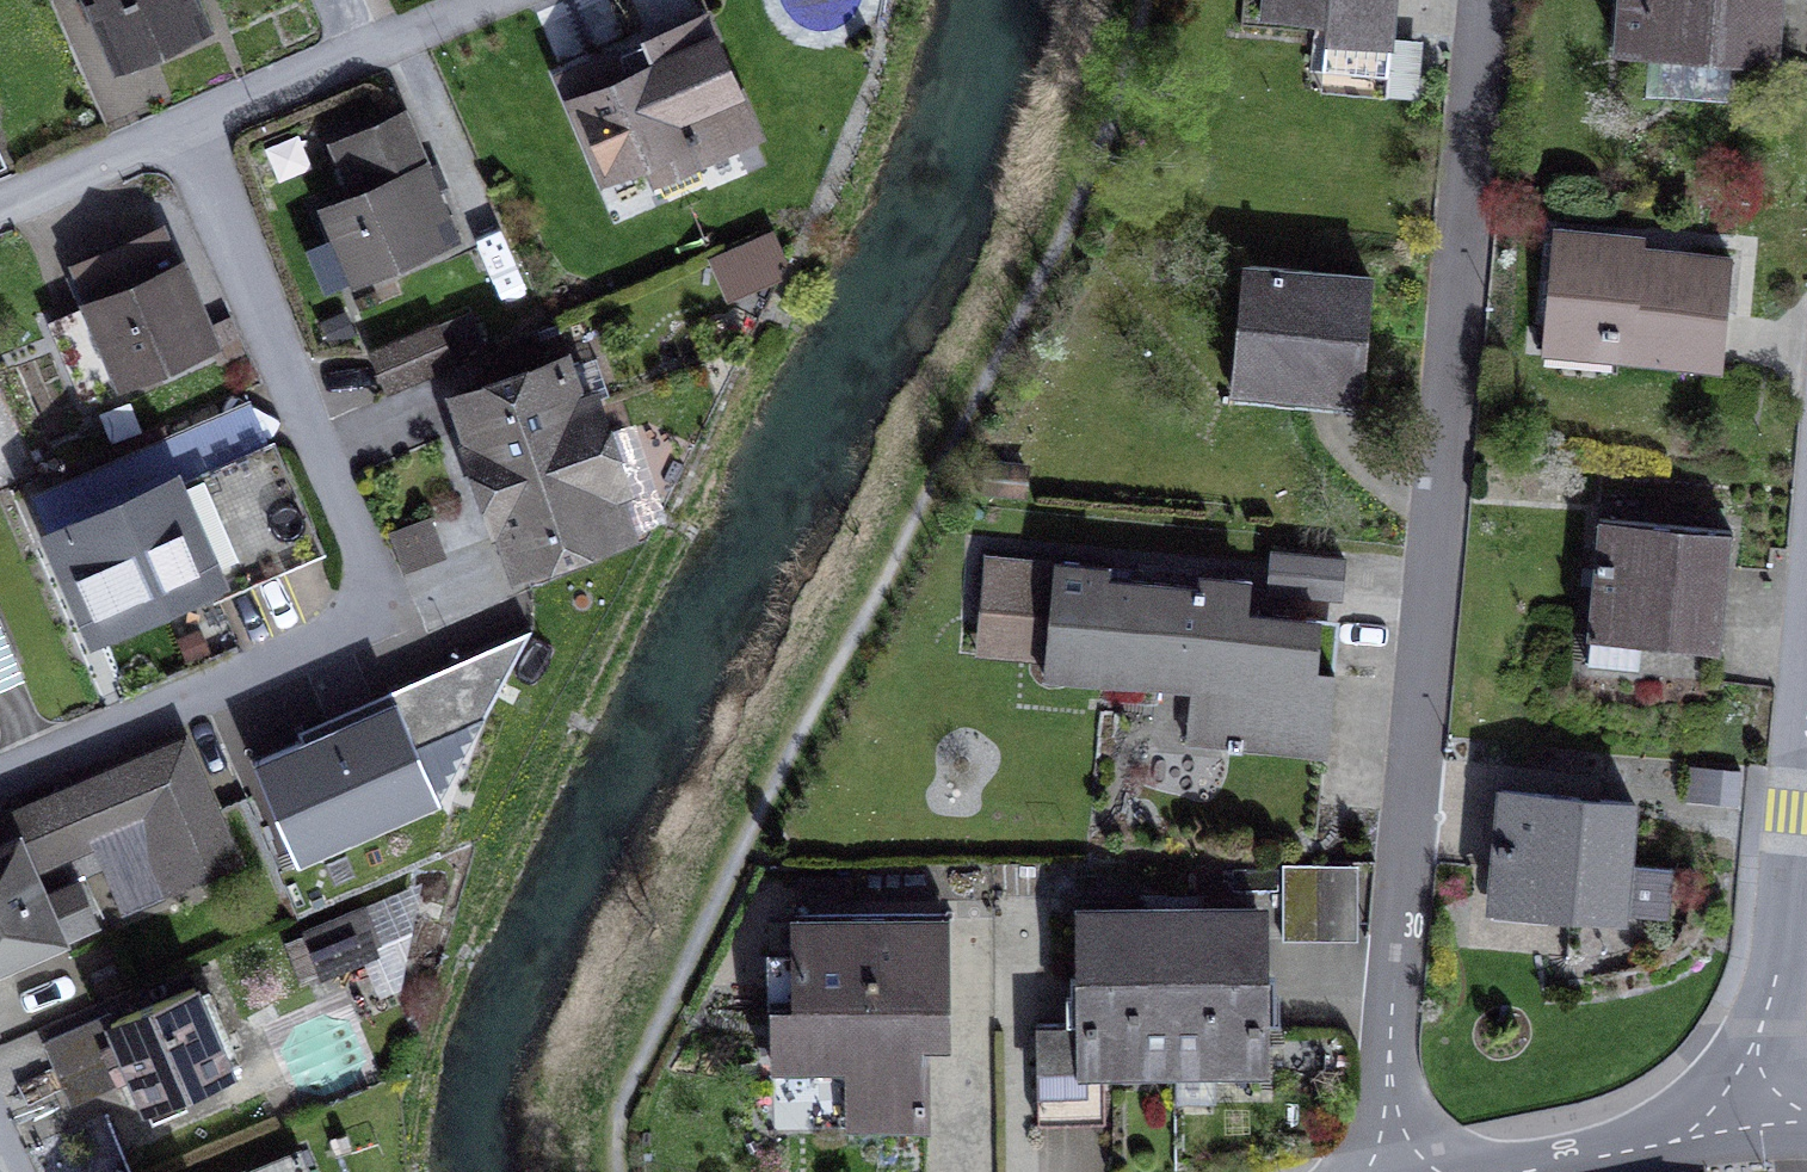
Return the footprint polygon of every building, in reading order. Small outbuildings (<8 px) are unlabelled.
[(86,22),(97,17),(90,0),(77,0),(86,22)] [(117,63),(206,25),(195,0),(90,0),(97,17),(117,63)] [(1389,79),(1392,38),(1396,0),(1264,0),(1263,13),(1328,19),(1323,73),(1389,79)] [(1620,49),(1649,51),(1734,58),(1775,61),(1779,0),(1624,0),(1620,49)] [(701,175),(694,159),(754,133),(704,18),(564,78),(604,173),(648,154),(664,191),(701,175)] [(1322,85),(1419,93),(1424,41),(1392,38),(1389,79),(1323,73),(1322,85)] [(1646,93),(1730,100),(1734,58),(1649,51),(1646,93)] [(355,276),(356,278),(456,235),(404,114),(334,144),(357,195),(326,208),(338,236),(355,276)] [(1614,357),(1722,367),(1732,259),(1643,251),(1644,240),(1555,231),(1545,331),(1616,338),(1614,357)] [(51,322),(83,395),(208,341),(162,236),(81,270),(95,303),(51,322)] [(326,289),(355,276),(338,236),(308,249),(326,289)] [(722,264),(732,287),(780,267),(770,244),(722,264)] [(1246,265),(1236,379),(1360,390),(1370,277),(1246,265)] [(373,354),(387,387),(450,360),(436,328),(373,354)] [(1543,350),(1614,357),(1616,338),(1545,331),(1543,350)] [(536,336),(451,366),(496,492),(537,478),(533,467),(602,443),(588,402),(608,395),(595,357),(548,373),(536,336)] [(1358,411),(1360,390),(1236,379),(1234,400),(1358,411)] [(245,459),(274,447),(256,405),(227,418),(245,459)] [(236,561),(244,579),(317,548),(274,447),(245,459),(227,418),(51,493),(71,539),(57,545),(89,621),(201,573),(230,560),(236,561)] [(600,489),(616,483),(602,443),(533,467),(537,478),(496,492),(520,561),(614,529),(600,489)] [(213,600),(325,552),(279,445),(274,447),(317,548),(244,579),(236,561),(230,560),(201,573),(213,600)] [(989,464),(987,489),(1023,492),(1026,468),(989,464)] [(1585,670),(1716,682),(1731,530),(1600,518),(1585,670)] [(1269,591),(1340,597),(1344,559),(1272,552),(1269,591)] [(1319,618),(1247,612),(1250,580),(1202,575),(1201,587),(1129,580),(1107,578),(1108,566),(984,555),(978,612),(1050,619),(1046,661),(1045,676),(1062,677),(1063,667),(1235,683),(1229,747),(1229,750),(1241,752),(1241,748),(1242,739),(1327,747),(1334,671),(1315,669),(1319,618)] [(1107,578),(1129,580),(1130,568),(1108,566),(1107,578)] [(974,654),(1046,661),(1050,619),(978,612),(974,654)] [(1315,669),(1334,671),(1338,620),(1319,618),(1315,669)] [(13,655),(0,626),(0,661),(13,655)] [(303,741),(255,762),(298,861),(441,799),(418,747),(483,718),(531,629),(390,690),(394,701),(303,741)] [(23,677),(13,655),(0,661),(0,687),(23,677)] [(1186,743),(1229,747),(1235,683),(1063,667),(1062,677),(1191,689),(1186,743)] [(299,730),(303,741),(394,701),(390,690),(299,730)] [(418,747),(441,799),(483,718),(418,747)] [(163,891),(236,860),(183,738),(124,763),(3,816),(0,817),(0,963),(92,924),(74,882),(43,896),(32,869),(93,842),(105,869),(106,871),(147,854),(163,891)] [(1735,773),(1701,770),(1699,789),(1733,792),(1735,773)] [(1628,864),(1633,803),(1502,791),(1493,893),(1568,899),(1567,911),(1571,912),(1623,916),(1623,914),(1628,864)] [(74,882),(105,869),(93,842),(32,869),(43,896),(74,882)] [(122,909),(163,891),(147,854),(106,871),(122,909)] [(1283,864),(1283,940),(1319,940),(1319,864),(1283,864)] [(1319,940),(1354,940),(1354,864),(1319,864),(1319,940)] [(1668,918),(1673,868),(1628,864),(1623,914),(1668,918)] [(418,889),(312,935),(327,969),(365,952),(380,991),(397,984),(418,889)] [(1199,911),(1199,893),(1171,894),(1171,912),(1199,911)] [(1571,912),(1567,911),(1568,899),(1493,893),(1491,916),(1570,923),(1571,912)] [(1104,1067),(1104,1055),(1173,1054),(1171,912),(1171,894),(1145,894),(1145,912),(1083,912),(1084,1021),(1036,1021),(1037,1123),(1105,1122),(1104,1067)] [(1263,1021),(1262,911),(1199,911),(1171,912),(1173,1054),(1261,1053),(1260,1021),(1263,1021)] [(926,1126),(925,1041),(947,1041),(945,913),(794,914),(795,950),(795,1007),(774,1007),(774,1068),(848,1067),(849,1127),(926,1126)] [(289,945),(304,979),(327,969),(312,935),(289,945)] [(774,1007),(795,1007),(795,950),(773,950),(774,1007)] [(186,1104),(181,1091),(230,1070),(195,988),(113,1023),(110,1014),(48,1040),(73,1099),(134,1074),(153,1118),(186,1104)] [(1261,1065),(1261,1053),(1173,1054),(1104,1055),(1104,1067),(1174,1067),(1174,1102),(1209,1101),(1209,1066),(1261,1065)] [(300,1152),(251,1171),(308,1171),(300,1152)]
